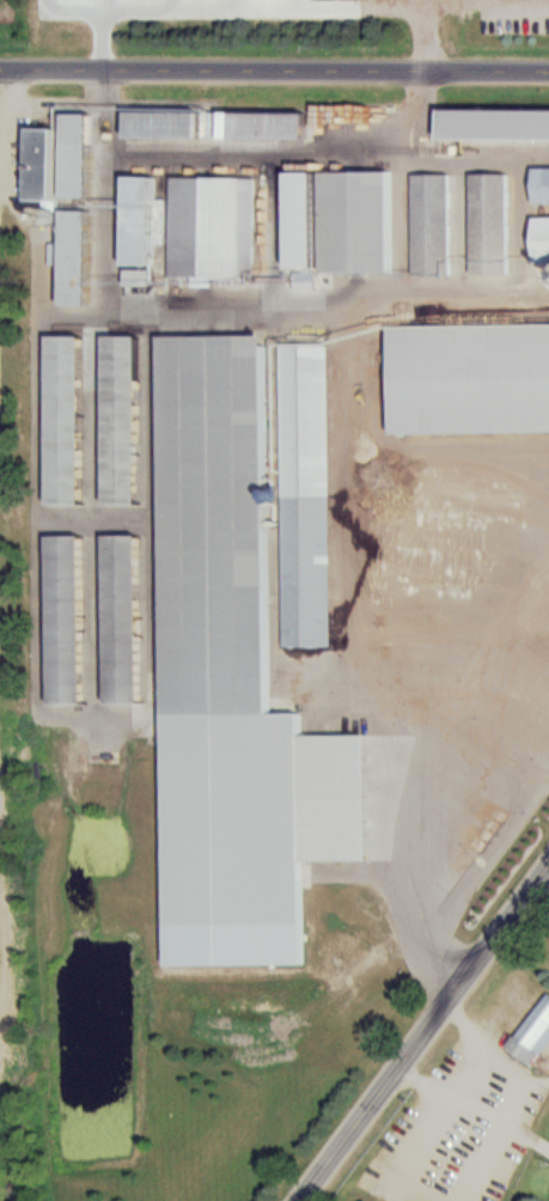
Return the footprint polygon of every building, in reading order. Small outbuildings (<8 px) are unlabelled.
[(439,108),(438,139),(548,141),(548,109),(439,108)] [(198,139),(198,112),(125,112),(125,138),(198,139)] [(306,139),(306,113),(204,113),(204,139),(306,139)] [(88,199),(88,114),(61,114),(61,199),(88,199)] [(26,202),(55,202),(55,129),(26,129),(26,202)] [(533,168),(533,203),(548,203),(548,168),(533,168)] [(390,172),(320,172),(320,275),(390,275),(390,172)] [(471,275),(508,275),(508,174),(471,174),(471,275)] [(413,276),(449,276),(449,175),(413,175),(413,276)] [(123,267),(155,268),(156,177),(124,177),(123,267)] [(169,277),(253,279),(254,178),(171,177),(169,277)] [(87,211),(60,211),(59,307),(86,307),(87,211)] [(532,217),(533,261),(548,261),(548,217),(532,217)] [(124,270),(124,286),(151,286),(151,270),(124,270)] [(548,433),(548,326),(388,328),(389,434),(548,433)] [(46,505),(81,505),(81,337),(46,337),(46,505)] [(158,338),(162,717),(268,715),(264,337),(158,338)] [(136,338),(103,338),(103,505),(137,505),(136,338)] [(331,647),(328,345),(280,345),(282,647),(331,647)] [(138,536),(104,537),(105,704),(139,704),(138,536)] [(47,537),(48,704),(81,704),(81,537),(47,537)] [(285,715),(333,714),(332,662),(284,662),(285,715)] [(507,1046),(532,1065),(548,1044),(548,994),(507,1046)]
